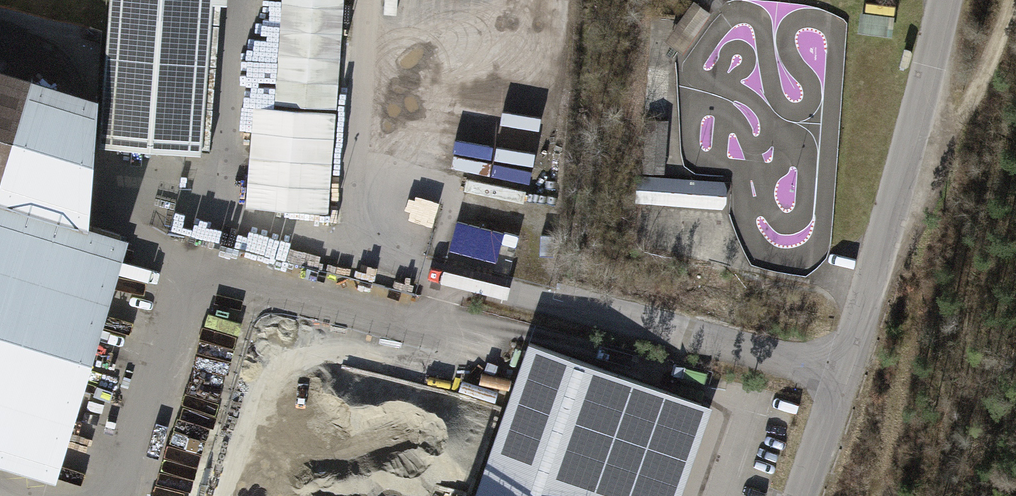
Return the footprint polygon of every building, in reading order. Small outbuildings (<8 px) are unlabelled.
[(102,147),(207,156),(220,0),(114,0),(102,147)] [(270,102),(330,106),(337,0),(276,0),(270,102)] [(895,30),(896,0),(889,0),(866,0),(865,28),(895,30)] [(57,480),(128,239),(85,226),(97,99),(0,68),(0,463),(57,480)] [(329,113),(249,107),(242,202),(323,208),(329,113)] [(726,183),(638,177),(636,204),(724,210),(726,183)] [(266,229),(182,204),(174,232),(258,257),(266,229)] [(466,495),(671,495),(703,404),(519,342),(466,495)]
